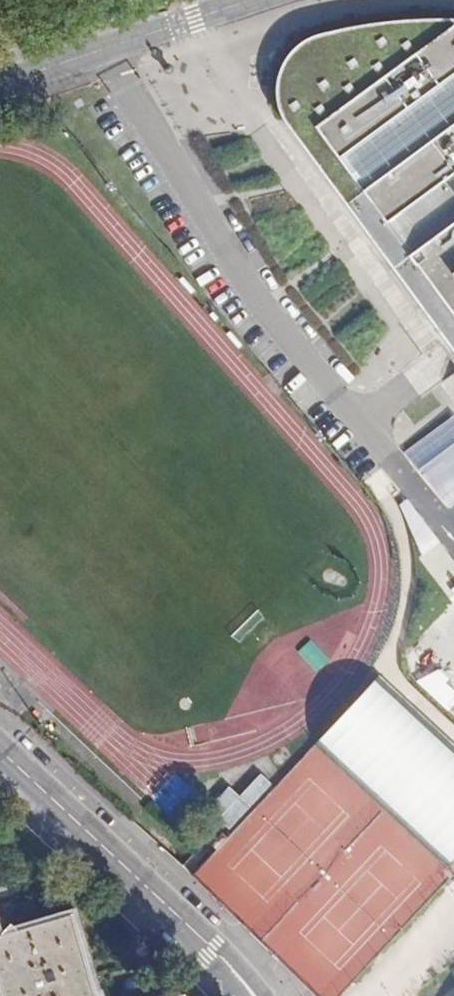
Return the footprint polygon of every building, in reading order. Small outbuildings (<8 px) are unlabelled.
[(447,20),(397,22),(361,27),(321,35),(301,41),(283,58),(276,73),(273,94),(281,121),(345,204),(360,193),(405,255),(453,321),(453,20),(447,20)] [(345,204),(453,352),(453,321),(405,255),(360,193),(345,204)] [(377,680),(313,746),(228,836),(216,848),(191,874),(259,938),(284,961),(317,995),(339,995),(453,873),(453,749),(444,740),(377,680)] [(210,843),(216,848),(228,836),(222,830),(210,843)] [(1,995),(99,995),(95,984),(76,914),(1,936),(0,931),(0,991),(1,995)]
